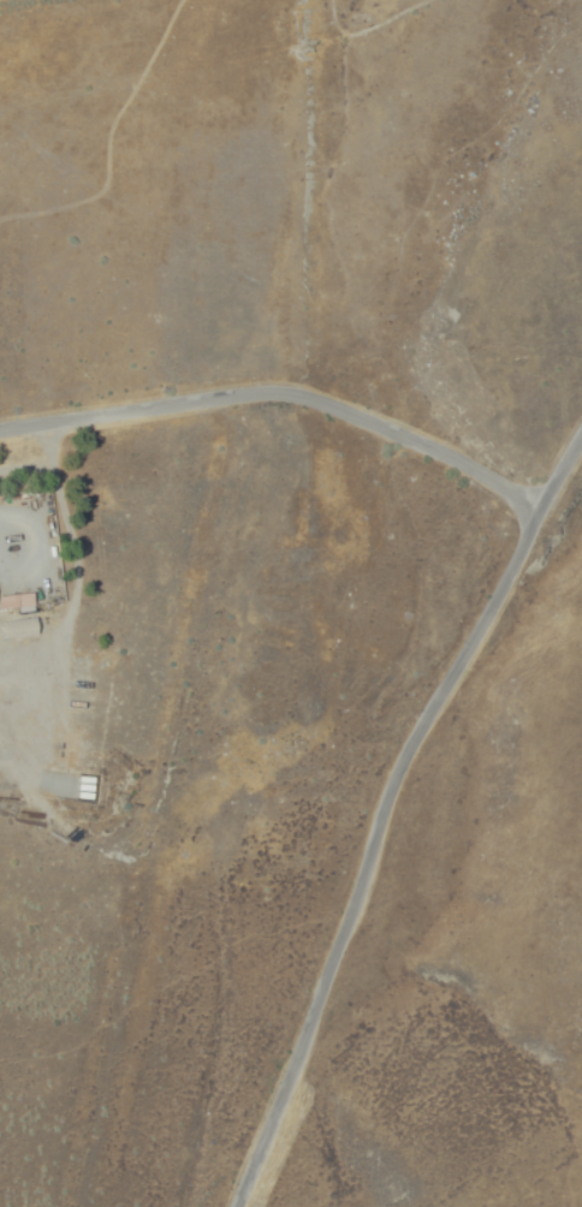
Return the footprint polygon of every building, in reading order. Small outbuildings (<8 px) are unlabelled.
[(34,591),(0,596),(0,602),(1,609),(36,604),(34,591)] [(2,621),(3,637),(40,633),(38,618),(2,621)]
